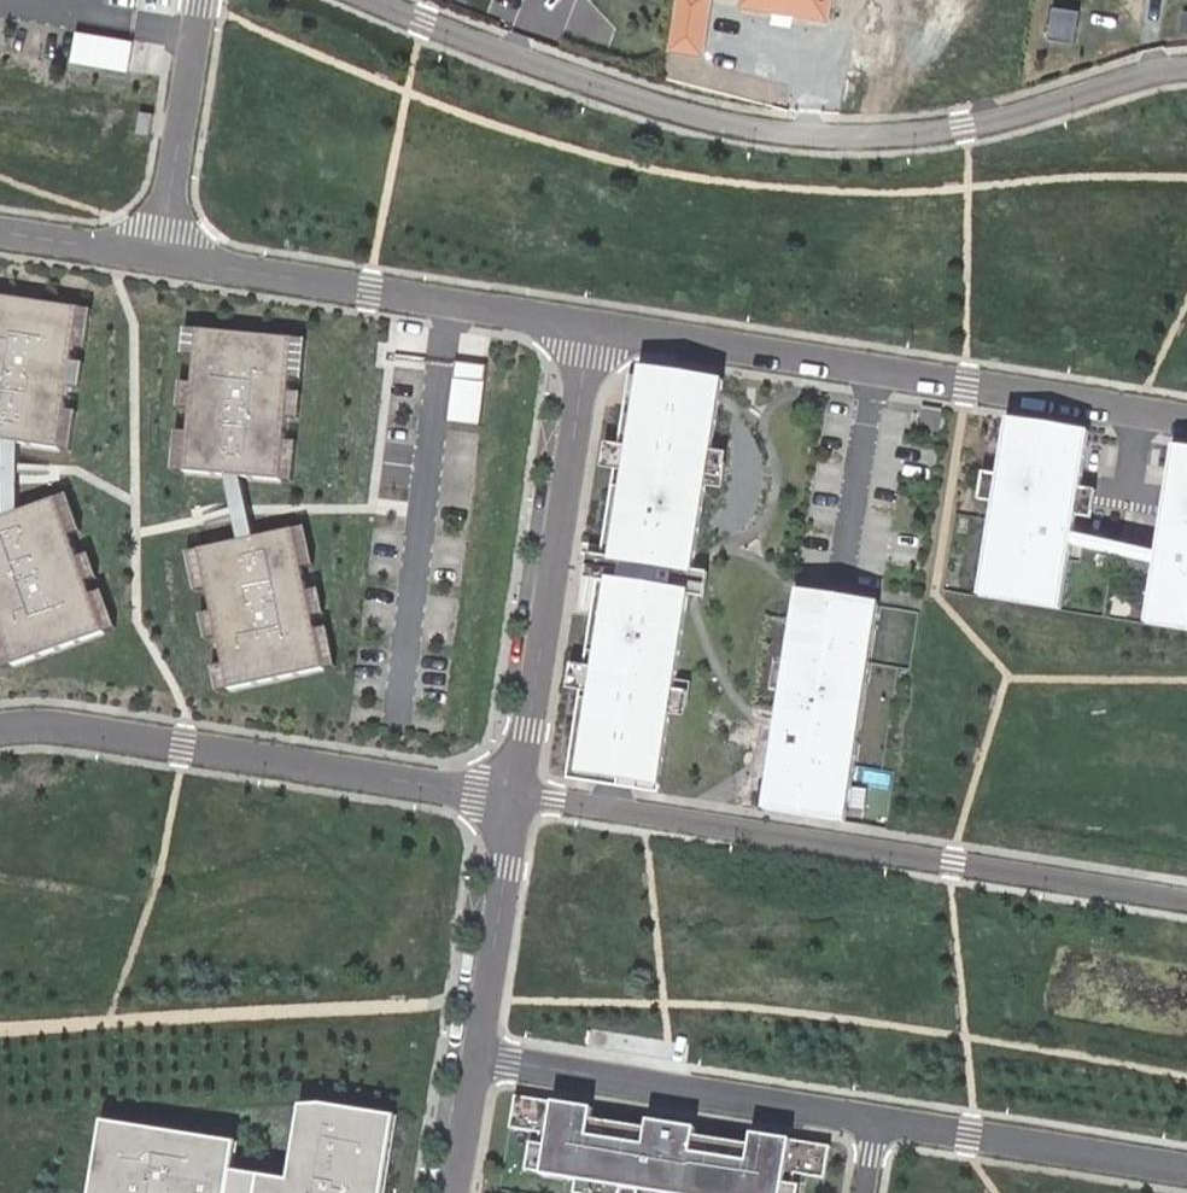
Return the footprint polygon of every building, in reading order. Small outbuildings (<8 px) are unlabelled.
[(674,59),(712,64),(721,0),(682,0),(674,59)] [(743,13),(835,27),(839,0),(745,0),(743,13)] [(1081,37),(1085,5),(1060,2),(1057,34),(1081,37)] [(83,26),(77,55),(130,66),(136,37),(83,26)] [(154,112),(140,110),(136,134),(150,136),(154,112)] [(71,453),(77,412),(65,411),(68,387),(81,389),(85,364),(72,362),(74,348),(87,350),(93,310),(0,296),(0,441),(71,453)] [(188,433),(184,472),(225,476),(240,478),(282,481),(285,442),(297,443),(300,419),(287,418),(290,393),(302,394),(303,380),(291,379),(295,339),(198,330),(195,356),(182,355),(179,383),(193,384),(190,409),(177,408),(175,432),(188,433)] [(456,363),(454,381),(485,385),(487,366),(456,363)] [(581,691),(567,777),(660,791),(673,705),(688,707),(692,683),(677,681),(690,595),(706,598),(709,574),(694,571),(707,487),(723,489),(728,454),(713,452),(724,381),(642,368),(641,377),(631,375),(620,446),(597,443),(593,467),(616,470),(602,557),(580,553),(576,577),(599,581),(585,667),(562,664),(559,687),(581,691)] [(454,381),(449,422),(480,426),(485,385),(454,381)] [(1090,433),(1009,420),(1000,476),(985,474),(980,501),(995,503),(981,597),(1062,610),(1077,516),(1092,518),(1096,491),(1081,489),(1090,433)] [(1174,446),(1146,623),(1186,630),(1186,448),(1174,446)] [(240,478),(225,476),(233,515),(239,542),(253,539),(248,512),(240,478)] [(15,672),(104,634),(116,629),(103,591),(90,596),(86,583),(98,579),(89,554),(77,558),(69,536),(81,532),(68,494),(0,518),(0,632),(4,642),(0,643),(0,670),(12,666),(15,672)] [(228,690),(229,691),(336,667),(330,642),(318,644),(315,631),(328,628),(325,614),(312,617),(306,592),(320,589),(315,567),(301,570),(292,530),(253,539),(239,542),(186,553),(194,592),(208,589),(212,612),(199,615),(204,640),(218,637),(223,664),(211,667),(217,693),(228,690)] [(880,607),(798,594),(766,801),(848,814),(880,607)] [(541,1177),(577,1183),(575,1192),(622,1192),(622,1190),(638,1192),(792,1192),(795,1174),(825,1179),(830,1147),(751,1134),(750,1143),(695,1135),(696,1127),(648,1120),(647,1128),(591,1119),(593,1108),(515,1096),(509,1129),(540,1133),(533,1174),(541,1175),(541,1177)] [(92,1192),(383,1192),(395,1117),(328,1106),(301,1107),(289,1180),(232,1170),(237,1143),(103,1122),(92,1192)]
